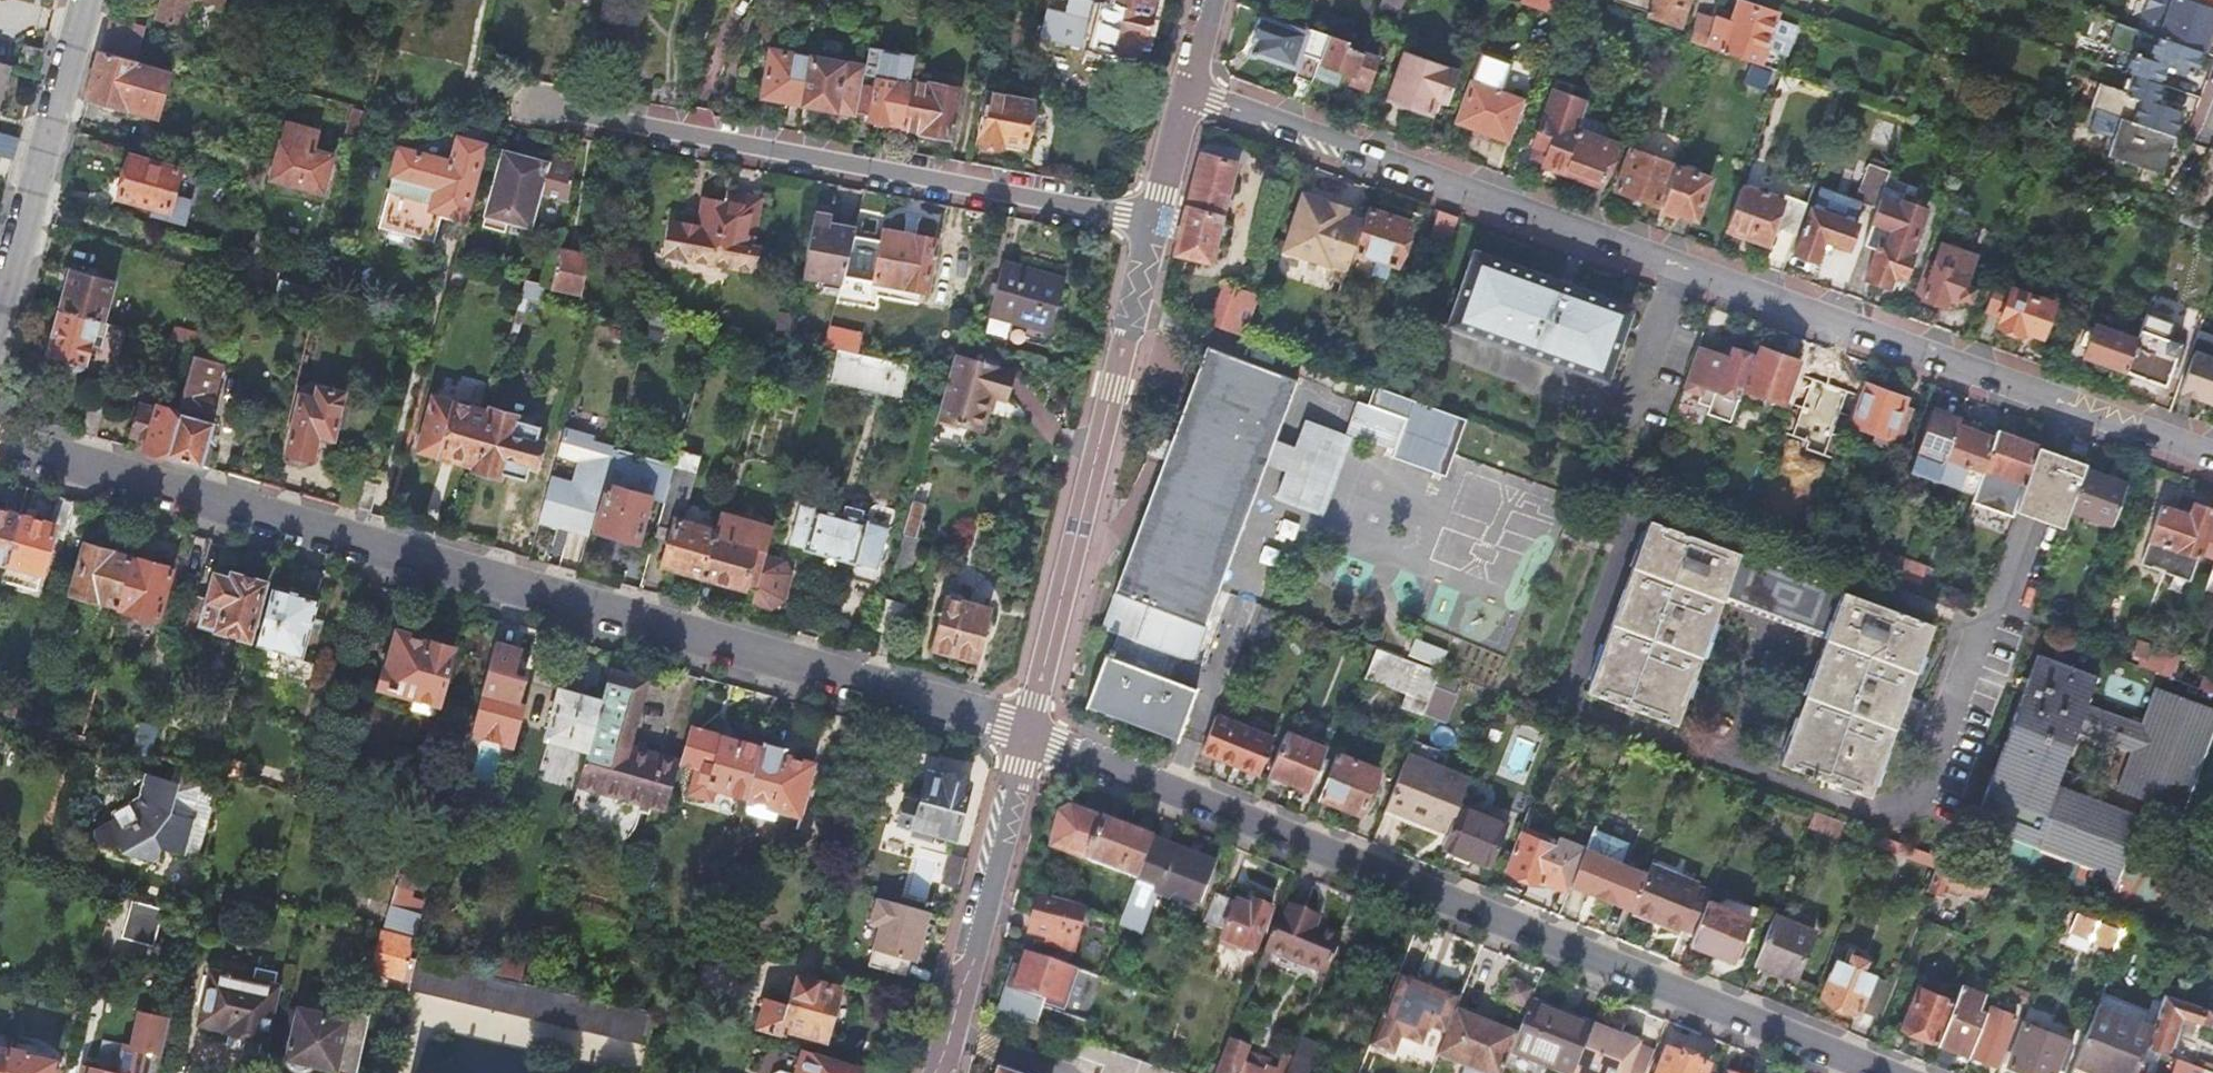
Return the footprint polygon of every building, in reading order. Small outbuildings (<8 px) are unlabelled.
[(157,17),(185,25),(192,0),(162,0),(157,17)] [(1149,15),(1153,0),(1100,0),(1100,1),(1109,3),(1108,5),(1149,15)] [(1381,4),(1399,11),(1403,0),(1383,0),(1381,4)] [(1572,1),(1569,0),(1523,0),(1523,1),(1567,16),(1572,1)] [(1613,0),(1681,23),(1688,0),(1613,0)] [(1731,21),(1715,17),(1715,19),(1708,47),(1717,50),(1740,58),(1744,47),(1762,54),(1764,48),(1785,55),(1796,23),(1775,16),(1776,13),(1738,0),(1731,21)] [(2204,52),(2212,27),(2212,8),(2190,0),(2150,0),(2140,30),(2157,36),(2204,52)] [(1138,57),(1149,15),(1108,5),(1103,4),(1092,46),(1138,57)] [(1708,47),(1715,19),(1702,15),(1695,43),(1708,47)] [(111,16),(101,52),(136,62),(146,26),(111,16)] [(1268,17),(1265,23),(1304,35),(1306,30),(1268,17)] [(1289,100),(1306,105),(1318,71),(1330,38),(1306,30),(1304,35),(1265,23),(1256,20),(1246,51),(1255,54),(1257,57),(1294,68),(1299,57),(1303,58),(1289,100)] [(2196,77),(2204,52),(2157,36),(2148,61),(2196,77)] [(1330,38),(1318,71),(1324,74),(1322,79),(1337,85),(1339,79),(1341,73),(1353,77),(1351,83),(1351,84),(1367,89),(1382,46),(1368,42),(1366,47),(1350,42),(1349,44),(1330,38)] [(803,106),(812,58),(771,50),(762,99),(803,106)] [(101,52),(88,97),(158,117),(170,71),(136,62),(101,52)] [(900,131),(902,131),(910,83),(915,58),(915,56),(895,52),(889,82),(874,79),(863,76),(856,114),(868,117),(867,123),(887,127),(888,125),(900,127),(900,131)] [(1436,100),(1445,103),(1457,73),(1405,55),(1389,100),(1431,115),(1436,100)] [(1481,55),(1459,124),(1508,141),(1522,101),(1500,93),(1510,64),(1481,55)] [(856,116),(856,114),(863,76),(865,68),(812,58),(803,106),(856,116)] [(10,66),(0,63),(0,86),(1,82),(5,83),(10,66)] [(1772,74),(1750,66),(1745,80),(1767,88),(1772,74)] [(1341,73),(1339,79),(1351,83),(1353,77),(1341,73)] [(2133,121),(2174,135),(2183,111),(2157,102),(2163,84),(2134,74),(2128,91),(2142,96),(2133,121)] [(910,83),(902,131),(960,142),(969,94),(910,83)] [(1578,132),(1589,103),(1556,91),(1536,145),(1537,145),(1532,158),(1545,163),(1544,164),(1564,171),(1578,132)] [(987,94),(978,144),(1023,152),(1032,102),(987,94)] [(347,135),(361,139),(368,112),(354,108),(347,135)] [(2162,171),(2174,135),(2133,121),(2121,117),(2108,152),(2162,171)] [(273,180),(324,192),(333,156),(315,151),(319,132),(287,124),(273,180)] [(1578,132),(1564,171),(1602,185),(1616,145),(1578,132)] [(19,140),(0,134),(0,156),(13,160),(19,140)] [(483,151),(462,145),(455,169),(401,151),(390,190),(443,207),(441,215),(464,222),(483,151)] [(1615,189),(1663,207),(1677,167),(1677,166),(1630,149),(1615,189)] [(551,156),(549,163),(504,151),(487,215),(509,221),(531,227),(539,199),(568,207),(576,163),(551,156)] [(1186,211),(1175,254),(1212,264),(1239,163),(1203,153),(1186,211)] [(181,170),(131,156),(119,198),(169,212),(181,170)] [(1876,207),(1889,170),(1870,164),(1857,200),(1864,203),(1876,207)] [(1677,167),(1663,207),(1698,219),(1711,179),(1677,167)] [(1888,178),(1864,246),(1877,251),(1867,279),(1889,288),(1892,280),(1903,284),(1914,255),(1910,254),(1915,240),(1916,241),(1928,209),(1903,200),(1909,186),(1888,178)] [(727,187),(724,200),(704,196),(698,224),(683,221),(683,224),(669,221),(662,257),(687,262),(688,260),(754,274),(759,245),(752,244),(761,197),(735,192),(735,188),(727,187)] [(1775,227),(1797,235),(1808,204),(1784,196),(1782,201),(1742,187),(1727,231),(1768,245),(1775,227)] [(1825,240),(1850,249),(1859,225),(1856,224),(1864,203),(1857,200),(1822,188),(1814,209),(1813,209),(1796,254),(1818,261),(1825,240)] [(1354,253),(1366,219),(1349,213),(1351,207),(1334,201),(1306,192),(1287,250),(1332,265),(1329,272),(1346,277),(1354,253)] [(831,217),(814,213),(803,274),(812,276),(808,290),(836,297),(858,216),(833,210),(831,217)] [(1411,225),(1369,210),(1366,219),(1354,253),(1397,266),(1411,225)] [(1458,217),(1442,212),(1433,242),(1449,247),(1458,217)] [(509,221),(487,215),(484,226),(506,232),(509,221)] [(883,230),(873,283),(925,293),(935,240),(929,239),(926,226),(897,221),(889,231),(883,230)] [(1976,256),(1942,244),(1935,263),(1923,298),(1922,299),(1945,307),(1949,295),(1960,299),(1961,298),(1970,302),(1975,289),(1966,285),(1976,256)] [(588,257),(560,250),(553,286),(553,287),(581,293),(588,257)] [(1449,324),(1605,380),(1631,307),(1475,252),(1449,324)] [(1923,298),(1935,263),(1928,260),(1916,296),(1923,298)] [(1051,333),(1065,279),(1005,261),(988,316),(1051,333)] [(458,265),(453,284),(462,286),(467,267),(459,265),(458,265)] [(70,267),(59,308),(106,321),(117,280),(70,267)] [(546,284),(526,280),(521,297),(541,302),(546,284)] [(1997,283),(1987,312),(2001,317),(1998,326),(2021,334),(2023,331),(2040,337),(2052,304),(1997,283)] [(1227,285),(1212,324),(1230,330),(1244,292),(1227,285)] [(219,308),(208,305),(200,334),(199,337),(210,340),(219,308)] [(106,321),(59,308),(47,353),(115,372),(128,327),(106,321)] [(524,310),(519,308),(512,331),(518,332),(524,310)] [(176,340),(178,328),(154,322),(151,333),(176,340)] [(2084,356),(2126,371),(2137,340),(2095,325),(2084,356)] [(626,357),(634,331),(615,326),(608,352),(626,357)] [(199,337),(200,334),(178,328),(176,340),(196,345),(199,337)] [(2181,345),(2141,330),(2137,340),(2126,371),(2166,385),(2181,345)] [(2192,352),(2195,353),(2182,391),(2212,402),(2212,335),(2200,330),(2192,352)] [(205,355),(210,340),(199,337),(196,345),(198,346),(178,411),(165,457),(202,467),(203,464),(208,462),(212,450),(209,446),(208,445),(215,420),(207,418),(223,361),(205,355)] [(1131,559),(1217,590),(1296,382),(1299,382),(1299,380),(1296,379),(1298,374),(1333,386),(1339,370),(1318,363),(1302,357),(1294,378),(1208,345),(1207,348),(1211,349),(1131,559)] [(1732,349),(1729,358),(1721,355),(1698,346),(1683,388),(1700,395),(1697,403),(1709,408),(1706,415),(1728,423),(1753,356),(1732,348),(1732,349)] [(1724,347),(1721,355),(1729,358),(1732,349),(1724,347)] [(1762,348),(1747,389),(1784,402),(1798,361),(1762,348)] [(900,394),(907,364),(836,349),(830,379),(900,394)] [(949,374),(935,425),(953,430),(955,426),(982,433),(992,398),(1000,400),(1008,370),(954,355),(949,374)] [(1798,399),(1812,403),(1808,415),(1847,427),(1864,376),(1810,360),(1798,399)] [(1008,370),(1000,400),(1006,402),(1014,372),(1008,370)] [(1467,418),(1376,384),(1369,403),(1407,417),(1391,458),(1444,478),(1467,418)] [(1867,386),(1853,424),(1891,437),(1905,399),(1867,386)] [(303,465),(309,462),(313,463),(320,435),(334,439),(345,394),(319,388),(317,399),(302,395),(287,456),(291,457),(295,463),(303,465)] [(92,396),(80,434),(96,438),(107,400),(92,396)] [(420,451),(475,466),(477,466),(491,412),(490,412),(435,396),(420,451)] [(165,457),(178,411),(158,405),(157,410),(140,405),(130,436),(137,438),(134,449),(165,457)] [(1957,425),(1959,419),(1932,409),(1918,449),(1945,459),(1946,457),(1957,425)] [(492,410),(491,412),(477,466),(476,469),(500,476),(501,473),(527,480),(531,465),(536,466),(543,442),(538,441),(542,427),(516,420),(517,417),(492,410)] [(1971,423),(1959,419),(1957,425),(1946,457),(1945,459),(1938,479),(1974,492),(1982,470),(1983,468),(1993,438),(1977,432),(1969,430),(1971,423)] [(1969,430),(1977,432),(1979,426),(1971,423),(1969,430)] [(2040,445),(1996,431),(1993,438),(1983,468),(2027,483),(2039,447),(2040,445)] [(537,522),(582,535),(607,447),(562,434),(537,522)] [(2063,526),(2069,510),(2084,468),(2086,463),(2055,453),(2039,447),(2027,483),(2017,511),(2033,516),(2063,526)] [(674,467),(674,466),(645,458),(637,463),(633,455),(613,449),(604,483),(609,484),(596,531),(638,543),(650,499),(664,503),(674,467)] [(662,567),(700,577),(713,533),(680,523),(694,473),(674,467),(664,503),(657,527),(673,531),(669,542),(662,567)] [(2111,525),(2126,484),(2084,468),(2069,510),(2111,525)] [(1721,496),(1707,492),(1704,500),(1718,504),(1721,496)] [(63,532),(72,500),(57,495),(49,523),(18,514),(5,563),(1,579),(37,588),(51,536),(61,539),(63,532)] [(91,505),(72,500),(63,532),(81,537),(91,505)] [(913,502),(904,533),(916,536),(925,505),(913,502)] [(2208,524),(2212,510),(2212,509),(2193,503),(2189,515),(2161,506),(2148,542),(2149,542),(2141,564),(2186,579),(2194,558),(2196,558),(2197,554),(2208,524)] [(790,546),(804,550),(804,551),(854,565),(855,564),(876,570),(888,530),(866,524),(866,523),(816,509),(816,511),(801,506),(790,546)] [(1759,509),(1754,523),(1769,528),(1774,515),(1759,509)] [(18,514),(0,510),(0,561),(5,563),(18,514)] [(772,531),(718,515),(713,533),(700,577),(755,593),(764,557),(772,531)] [(1651,520),(1588,691),(1677,723),(1722,601),(1826,639),(1781,762),(1803,770),(1801,775),(1809,778),(1810,773),(1869,795),(1933,624),(1844,591),(1845,587),(1741,549),(1740,553),(1651,520)] [(2208,524),(2197,554),(2212,559),(2212,525),(2208,524)] [(654,538),(669,542),(673,531),(657,527),(654,538)] [(118,606),(130,561),(109,554),(109,551),(86,544),(71,594),(118,606)] [(1867,564),(1903,577),(1908,565),(1871,552),(1867,564)] [(779,561),(764,557),(755,593),(751,605),(766,609),(773,606),(784,568),(779,561)] [(1204,623),(1217,590),(1131,559),(1120,591),(1115,589),(1114,592),(1118,593),(1104,630),(1120,636),(1115,650),(1110,648),(1108,655),(1106,654),(1107,652),(1105,651),(1084,705),(1086,706),(1087,704),(1174,738),(1174,740),(1175,741),(1197,688),(1195,687),(1194,689),(1158,675),(1167,653),(1189,662),(1203,626),(1206,627),(1207,625),(1204,623)] [(1919,583),(1925,565),(1910,559),(1908,565),(1903,577),(1919,583)] [(170,572),(130,561),(118,606),(117,609),(156,620),(170,572)] [(1919,583),(1934,589),(1941,570),(1925,565),(1919,583)] [(203,610),(189,607),(181,635),(197,640),(202,624),(215,628),(214,629),(248,639),(248,637),(255,639),(269,590),(262,588),(263,583),(231,574),(229,579),(214,575),(203,610)] [(316,600),(270,587),(269,590),(255,639),(254,644),(300,657),(316,600)] [(975,661),(989,610),(945,597),(932,648),(975,661)] [(884,605),(876,632),(890,635),(897,609),(884,605)] [(1247,639),(1256,642),(1269,609),(1260,606),(1247,639)] [(1269,609),(1256,642),(1268,647),(1282,614),(1269,609)] [(388,669),(383,668),(378,685),(412,695),(409,708),(431,714),(435,702),(437,703),(453,648),(430,642),(429,643),(398,634),(388,669)] [(1445,663),(1450,646),(1417,637),(1412,654),(1445,663)] [(2141,661),(2139,665),(2173,677),(2181,655),(2138,640),(2132,658),(2141,661)] [(518,649),(496,642),(482,694),(471,734),(492,740),(496,727),(508,730),(516,704),(524,677),(512,673),(518,649)] [(1440,672),(1377,649),(1366,677),(1407,693),(1402,706),(1423,715),(1440,672)] [(2143,816),(2058,785),(2078,730),(2132,750),(2117,789),(2182,813),(2212,730),(2212,707),(2156,686),(2141,724),(2087,704),(2097,677),(2037,655),(1975,822),(2096,867),(2092,878),(2115,887),(2143,816)] [(664,810),(677,763),(679,759),(631,745),(648,683),(608,671),(599,702),(587,750),(577,786),(664,810)] [(2199,687),(2212,692),(2212,678),(2204,675),(2199,687)] [(544,738),(587,750),(599,702),(579,696),(578,697),(558,692),(554,708),(552,708),(544,738)] [(13,715),(16,705),(0,700),(0,712),(13,715)] [(523,706),(516,704),(508,730),(496,727),(492,740),(513,746),(523,706)] [(141,721),(133,749),(150,754),(157,726),(141,721)] [(1274,740),(1231,723),(1217,757),(1260,775),(1274,740)] [(703,735),(687,731),(679,759),(677,763),(694,768),(686,795),(702,799),(712,793),(715,785),(723,788),(722,791),(745,798),(759,747),(737,741),(736,744),(703,735)] [(1285,732),(1267,777),(1285,784),(1286,781),(1307,789),(1324,747),(1285,732)] [(784,752),(759,745),(759,747),(745,798),(741,813),(796,828),(805,796),(802,795),(809,765),(782,757),(784,752)] [(1336,753),(1319,797),(1360,814),(1379,770),(1336,753)] [(1458,805),(1466,784),(1468,779),(1407,754),(1386,806),(1448,831),(1458,805)] [(203,801),(212,804),(216,788),(212,775),(177,765),(172,781),(150,775),(143,798),(115,814),(117,819),(96,831),(95,836),(100,844),(112,848),(118,844),(121,844),(125,851),(143,856),(150,851),(161,854),(163,846),(190,853),(200,820),(197,819),(203,801)] [(941,775),(940,776),(926,772),(917,801),(902,797),(895,821),(950,836),(966,782),(941,775)] [(1540,789),(1530,814),(1550,823),(1560,797),(1540,789)] [(198,855),(212,804),(203,801),(197,819),(200,820),(190,853),(198,855)] [(1442,846),(1491,866),(1507,824),(1458,805),(1448,831),(1442,846)] [(1137,880),(1153,840),(1101,819),(1073,808),(1060,814),(1051,846),(1084,859),(1137,880)] [(543,825),(548,827),(552,813),(547,811),(543,825)] [(552,813),(548,827),(563,830),(566,817),(552,813)] [(1588,840),(1585,849),(1620,863),(1628,841),(1593,828),(1588,840)] [(1519,833),(1504,870),(1543,885),(1547,876),(1570,886),(1585,849),(1560,840),(1557,848),(1519,833)] [(1939,856),(1877,834),(1873,844),(1935,868),(1939,856)] [(1216,865),(1153,840),(1137,880),(1119,924),(1144,934),(1160,894),(1170,898),(1172,894),(1199,904),(1216,865)] [(1570,886),(1632,910),(1646,874),(1647,873),(1620,863),(1585,849),(1570,886)] [(958,890),(966,860),(948,856),(941,885),(958,890)] [(1944,858),(1939,856),(1935,868),(1927,888),(1944,893),(1948,882),(1983,895),(1990,875),(1944,858)] [(1650,865),(1686,879),(1689,871),(1653,857),(1650,865)] [(1632,910),(1694,935),(1708,901),(1712,891),(1698,885),(1699,884),(1686,879),(1650,865),(1647,873),(1646,874),(1632,910)] [(1547,876),(1543,885),(1567,894),(1570,886),(1547,876)] [(1708,901),(1749,917),(1753,907),(1712,891),(1708,901)] [(2198,906),(2211,911),(2212,907),(2212,894),(2204,891),(2198,906)] [(1072,952),(1084,908),(1066,902),(1038,895),(1028,933),(1049,938),(1047,945),(1072,952)] [(1250,909),(1215,895),(1203,924),(1224,932),(1221,941),(1254,954),(1271,910),(1252,903),(1250,909)] [(415,935),(425,901),(411,898),(408,910),(393,906),(387,927),(415,935)] [(915,962),(929,913),(877,898),(870,924),(879,927),(868,967),(905,977),(910,961),(915,962)] [(156,907),(126,899),(118,928),(148,936),(156,907)] [(1694,935),(1691,944),(1733,960),(1749,917),(1708,901),(1694,935)] [(1266,950),(1328,974),(1332,962),(1342,939),(1315,928),(1319,917),(1284,903),(1266,950)] [(1773,915),(1754,964),(1795,980),(1815,931),(1773,915)] [(2092,936),(2115,945),(2121,929),(2098,920),(2092,936)] [(1366,936),(1346,928),(1342,939),(1332,962),(1353,970),(1366,936)] [(410,955),(415,938),(384,930),(374,970),(411,980),(416,957),(410,955)] [(1071,969),(1025,953),(1019,967),(1002,1016),(1034,1027),(1042,1004),(1043,999),(1059,1005),(1071,969)] [(493,970),(520,978),(524,962),(497,954),(493,970)] [(1843,1006),(1876,1018),(1891,981),(1862,969),(1866,961),(1852,955),(1848,964),(1837,960),(1822,997),(1834,1001),(1831,1007),(1841,1011),(1843,1006)] [(648,1045),(656,1012),(609,1001),(524,981),(454,966),(418,957),(416,957),(411,980),(409,990),(648,1045)] [(1002,1016),(1019,967),(1011,964),(994,1013),(1002,1016)] [(1043,999),(1042,1004),(1062,1012),(1077,971),(1071,969),(1059,1005),(1043,999)] [(212,971),(200,1022),(266,1038),(277,987),(212,971)] [(1400,973),(1371,1045),(1393,1054),(1400,1036),(1421,1044),(1428,1026),(1446,1034),(1455,1010),(1460,997),(1437,988),(1435,994),(1419,988),(1422,982),(1400,973)] [(838,988),(796,977),(788,1006),(765,1000),(757,1028),(782,1034),(784,1029),(824,1039),(838,988)] [(1435,994),(1437,988),(1422,982),(1419,988),(1435,994)] [(1531,1001),(1534,993),(1512,985),(1505,1004),(1527,1012),(1531,1001)] [(1982,994),(1961,985),(1961,986),(1958,991),(1938,1043),(1969,1056),(1983,1019),(1973,1015),(1982,994)] [(1919,987),(1903,1028),(1936,1041),(1952,1000),(1919,987)] [(1992,998),(2023,1010),(2026,1003),(1994,991),(1992,998)] [(703,995),(693,992),(686,1016),(697,1019),(703,995)] [(2166,992),(2153,1027),(2146,1044),(2167,1053),(2182,1013),(2212,1024),(2212,1008),(2166,992)] [(2102,993),(2096,1006),(2147,1025),(2152,1012),(2102,993)] [(1574,1072),(1593,1026),(1531,1001),(1527,1012),(1518,1034),(1511,1052),(1568,1072),(1574,1072)] [(1989,1005),(1983,1019),(1969,1056),(1996,1067),(2017,1017),(1989,1005)] [(2146,1044),(2153,1027),(2147,1025),(2096,1006),(2072,1067),(2088,1072),(2136,1072),(2146,1044)] [(347,1009),(345,1019),(299,1008),(287,1057),(288,1064),(291,1069),(295,1072),(302,1072),(309,1070),(313,1064),(333,1069),(333,1072),(338,1072),(356,1072),(369,1014),(347,1009)] [(1437,1059),(1465,1070),(1463,1072),(1503,1072),(1511,1052),(1518,1034),(1455,1010),(1446,1034),(1437,1059)] [(144,1051),(160,1054),(168,1019),(138,1012),(130,1047),(121,1045),(115,1072),(139,1072),(144,1051)] [(2009,1065),(2029,1072),(2053,1072),(2058,1061),(2064,1063),(2072,1044),(2026,1025),(2009,1065)] [(1655,1051),(1621,1037),(1609,1033),(1593,1026),(1574,1072),(1647,1072),(1655,1051)] [(1609,1033),(1621,1037),(1623,1033),(1611,1028),(1609,1033)] [(1267,1068),(1265,1072),(1244,1065),(1250,1048),(1232,1041),(1219,1072),(1279,1072),(1267,1068)] [(1147,1066),(1080,1043),(1075,1057),(1103,1067),(1101,1072),(1169,1072),(1147,1066)] [(9,1048),(7,1048),(7,1050),(0,1048),(0,1072),(3,1072),(9,1048)] [(53,1060),(26,1054),(26,1052),(10,1048),(9,1048),(3,1072),(50,1072),(53,1060)] [(1310,1053),(1298,1049),(1289,1072),(1303,1072),(1310,1053)] [(860,1068),(802,1050),(795,1072),(858,1072),(860,1068)] [(1710,1066),(1669,1050),(1660,1072),(1707,1072),(1710,1066)] [(2178,1057),(2174,1069),(2185,1072),(2190,1072),(2194,1063),(2178,1057)] [(2200,1065),(2206,1067),(2212,1070),(2212,1064),(2202,1060),(2200,1065)]
